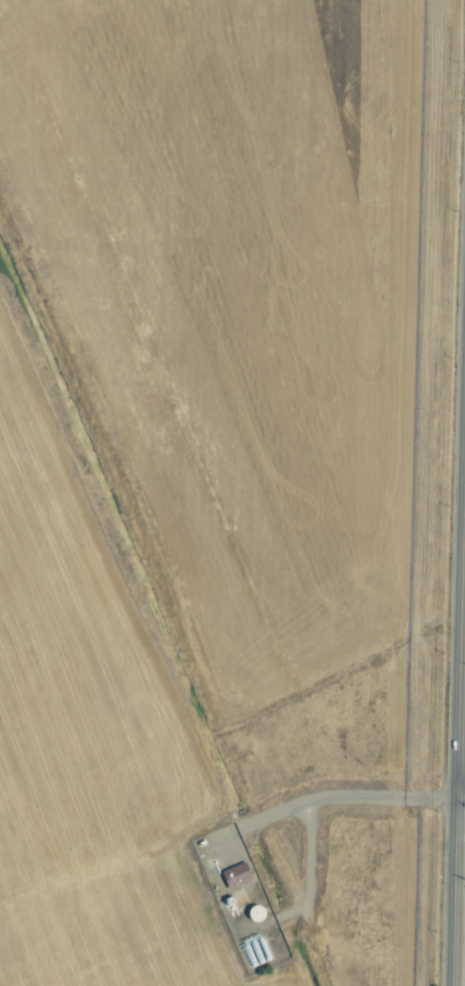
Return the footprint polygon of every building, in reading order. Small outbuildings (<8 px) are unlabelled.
[(225,890),(250,881),(244,863),(219,872),(225,890)] [(259,922),(261,909),(248,907),(246,920),(259,922)]
